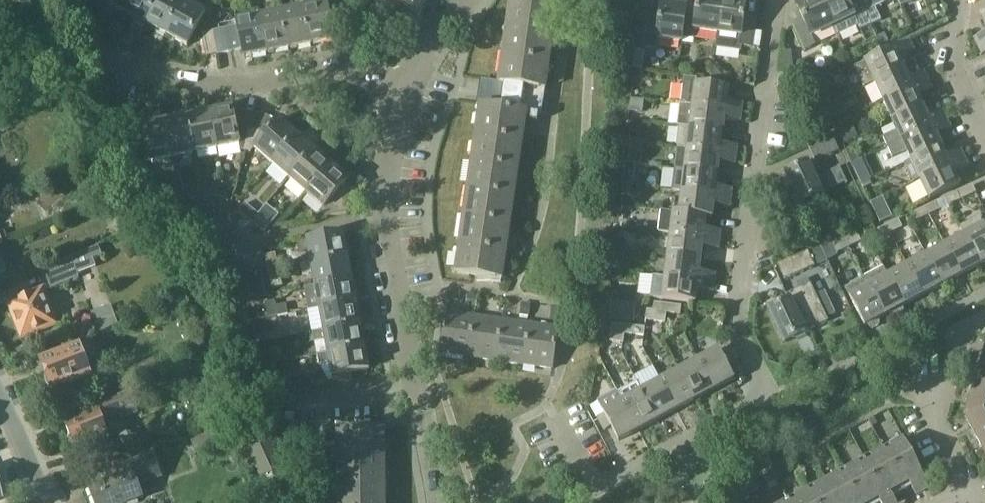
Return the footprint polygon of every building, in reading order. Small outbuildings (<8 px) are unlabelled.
[(128,13),(135,0),(104,0),(128,13)] [(148,24),(161,0),(135,0),(128,13),(136,17),(135,19),(135,21),(144,26),(146,25),(147,23),(148,24)] [(186,1),(184,0),(161,0),(148,24),(168,34),(186,1)] [(388,15),(402,2),(417,13),(427,0),(375,0),(388,15)] [(559,4),(528,0),(511,0),(500,81),(484,79),(457,272),(504,279),(527,112),(542,114),(546,89),(559,4)] [(683,38),(686,13),(687,8),(678,6),(679,1),(669,0),(664,0),(664,4),(663,4),(661,18),(649,17),(645,47),(657,48),(658,39),(682,42),(683,38)] [(683,38),(694,39),(695,30),(717,33),(721,0),(699,0),(697,14),(686,13),(683,38)] [(717,33),(718,33),(716,47),(739,50),(740,46),(752,48),(755,23),(744,21),(747,2),(735,0),(721,0),(717,33)] [(816,45),(812,37),(833,27),(820,0),(807,0),(797,5),(805,23),(795,27),(806,50),(816,45)] [(833,27),(837,36),(858,26),(860,30),(871,25),(859,0),(820,0),(833,27)] [(871,25),(882,20),(875,7),(890,0),(859,0),(871,25)] [(186,1),(168,34),(189,45),(206,12),(186,1)] [(328,2),(306,6),(313,43),(336,39),(328,2)] [(306,6),(283,11),(290,48),(313,43),(306,6)] [(268,52),(290,48),(283,11),(261,15),(268,52)] [(239,25),(243,49),(245,57),(268,52),(261,15),(238,20),(239,25)] [(232,51),(243,49),(239,25),(227,28),(232,51)] [(219,54),(232,51),(227,28),(215,30),(219,54)] [(207,56),(219,54),(215,30),(202,33),(207,56)] [(984,43),(984,33),(974,37),(978,46),(984,43)] [(863,87),(874,82),(905,67),(899,56),(914,49),(909,41),(855,66),(854,68),(863,87)] [(636,49),(633,68),(643,69),(646,51),(636,49)] [(905,67),(874,82),(884,101),(928,80),(924,72),(910,79),(905,67)] [(684,77),(681,103),(693,105),(742,111),(743,103),(727,101),(729,88),(697,84),(698,78),(685,76),(684,77)] [(928,80),(884,101),(893,121),(923,107),(918,95),(932,88),(928,80)] [(816,85),(825,105),(832,102),(822,82),(816,85)] [(678,124),(724,130),(725,119),(741,121),(742,111),(693,105),(681,103),(678,124)] [(243,148),(247,150),(257,112),(245,109),(235,111),(234,106),(211,110),(219,147),(242,142),(243,148)] [(883,137),(888,147),(947,119),(943,111),(929,118),(923,107),(893,121),(897,130),(883,137)] [(195,152),(219,147),(211,110),(188,115),(195,152)] [(256,147),(272,161),(297,132),(281,118),(277,123),(269,115),(257,112),(247,150),(252,151),(256,147)] [(173,157),(195,152),(188,115),(166,120),(173,157)] [(947,119),(888,147),(893,157),(907,151),(911,160),(942,145),(936,134),(950,127),(947,119)] [(151,161),(173,157),(166,120),(143,125),(151,161)] [(679,147),(688,149),(736,155),(738,146),(722,144),(724,130),(678,124),(678,126),(682,126),(678,129),(676,144),(679,147)] [(272,161),(289,176),(314,148),(297,132),(272,161)] [(839,150),(831,133),(807,145),(815,161),(839,150)] [(913,183),(921,180),(965,158),(961,150),(947,157),(942,145),(911,160),(904,163),(913,183)] [(685,169),(719,173),(721,162),(735,164),(736,155),(688,149),(679,147),(676,168),(685,169)] [(314,148),(289,176),(307,192),(332,163),(326,158),(327,157),(327,154),(320,148),(318,148),(316,150),(314,148)] [(630,163),(642,164),(643,154),(631,153),(630,163)] [(965,158),(921,180),(930,200),(960,185),(955,173),(969,167),(965,158)] [(332,163),(307,192),(325,208),(322,212),(327,217),(351,212),(349,202),(356,194),(346,184),(350,180),(343,174),(345,172),(345,170),(337,163),(335,163),(333,165),(332,163)] [(847,184),(848,184),(840,166),(839,167),(840,168),(815,179),(808,163),(787,173),(802,205),(823,195),(822,192),(846,182),(847,184)] [(673,190),(682,191),(731,197),(732,187),(717,185),(719,173),(685,169),(676,168),(673,190)] [(623,173),(622,184),(633,185),(634,175),(623,173)] [(203,188),(205,198),(221,194),(219,184),(203,188)] [(976,192),(973,185),(945,198),(949,205),(976,192)] [(205,198),(203,188),(186,191),(188,201),(205,198)] [(682,191),(680,212),(679,213),(707,217),(713,218),(714,205),(730,207),(731,197),(682,191)] [(161,208),(177,204),(175,194),(158,198),(161,208)] [(871,203),(880,223),(893,217),(884,197),(871,203)] [(926,207),(929,215),(942,209),(938,201),(926,207)] [(128,233),(157,222),(149,202),(122,218),(121,219),(120,221),(119,223),(120,227),(121,230),(123,231),(125,233),(128,233)] [(240,210),(251,220),(258,212),(246,202),(240,210)] [(917,221),(929,215),(926,207),(913,213),(917,221)] [(658,232),(671,234),(671,233),(720,240),(721,231),(706,229),(707,217),(679,213),(680,212),(661,210),(658,232)] [(272,224),(258,212),(251,220),(265,231),(272,224)] [(886,225),(890,233),(903,227),(899,220),(886,225)] [(961,228),(981,264),(984,262),(984,226),(982,227),(979,221),(975,220),(961,228)] [(132,233),(138,246),(157,238),(151,224),(132,233)] [(878,239),(890,233),(886,225),(874,231),(878,239)] [(965,236),(947,246),(962,274),(981,264),(961,228),(965,236)] [(310,251),(312,263),(349,256),(345,233),(298,241),(300,252),(310,251)] [(671,234),(668,255),(701,259),(703,247),(718,249),(720,240),(671,233),(671,234)] [(845,239),(849,247),(861,241),(858,234),(845,239)] [(836,253),(849,247),(845,239),(833,245),(836,253)] [(98,245),(43,268),(51,288),(79,277),(78,273),(96,266),(94,259),(102,255),(98,245)] [(821,246),(809,251),(815,266),(828,260),(821,246)] [(947,246),(928,256),(943,284),(962,274),(947,246)] [(784,279),(815,266),(809,251),(778,265),(784,279)] [(266,255),(270,271),(280,269),(276,253),(266,255)] [(701,259),(668,255),(665,276),(714,282),(715,273),(700,271),(701,259)] [(349,256),(312,263),(301,265),(303,276),(314,274),(316,285),(353,278),(349,256)] [(928,256),(908,267),(923,295),(943,284),(928,256)] [(905,305),(923,295),(908,267),(890,276),(905,305)] [(280,269),(270,271),(273,287),(283,286),(280,269)] [(902,306),(905,305),(890,276),(889,277),(885,269),(866,279),(885,315),(892,311),(895,316),(897,317),(904,314),(904,311),(902,306)] [(713,292),(714,282),(665,276),(665,277),(654,275),(651,297),(696,303),(698,290),(713,292)] [(353,278),(316,285),(316,286),(304,288),(309,310),(320,308),(357,301),(353,278)] [(878,319),(885,315),(866,279),(846,289),(865,325),(868,324),(870,329),(873,330),(880,326),(880,323),(878,319)] [(784,342),(828,321),(810,284),(787,295),(790,300),(769,310),(784,342)] [(23,336),(56,323),(43,290),(9,302),(23,336)] [(320,308),(325,330),(362,323),(357,301),(320,308)] [(531,304),(522,302),(520,315),(529,316),(531,304)] [(667,312),(668,304),(655,303),(654,310),(647,310),(646,320),(666,322),(667,312)] [(287,304),(277,306),(279,318),(289,316),(287,304)] [(681,306),(668,304),(667,312),(680,314),(681,306)] [(111,305),(91,312),(99,332),(119,324),(111,305)] [(552,307),(550,321),(560,323),(562,309),(552,307)] [(440,352),(467,356),(472,316),(446,312),(440,352)] [(494,360),(499,319),(472,316),(467,356),(494,360)] [(525,365),(529,324),(499,319),(494,360),(525,365)] [(362,323),(325,330),(313,332),(318,355),(366,345),(362,323)] [(625,333),(625,325),(612,323),(610,341),(623,342),(625,333)] [(558,328),(529,324),(525,365),(553,369),(558,328)] [(639,327),(625,325),(625,333),(644,336),(645,327),(639,327)] [(92,373),(102,369),(97,355),(98,355),(93,343),(82,347),(82,346),(43,361),(48,374),(47,379),(49,383),(52,386),(53,389),(55,388),(58,398),(74,392),(70,382),(92,374),(92,373)] [(370,368),(366,345),(318,355),(320,365),(331,362),(333,375),(370,368)] [(719,349),(699,359),(715,389),(735,378),(727,365),(734,361),(728,349),(721,352),(719,349)] [(984,382),(984,352),(976,379),(984,382)] [(155,359),(122,371),(127,384),(160,372),(155,359)] [(699,359),(681,369),(697,399),(715,389),(699,359)] [(681,369),(661,380),(677,409),(697,399),(681,369)] [(291,376),(270,379),(272,398),(294,395),(291,376)] [(984,414),(984,382),(976,379),(965,416),(984,414)] [(661,380),(642,390),(658,420),(677,409),(661,380)] [(639,430),(623,400),(618,390),(598,400),(605,414),(598,418),(605,431),(612,427),(619,441),(639,430)] [(623,400),(639,430),(658,420),(642,390),(623,400)] [(130,415),(141,411),(133,392),(86,410),(88,415),(67,423),(71,434),(70,437),(72,444),(75,446),(76,448),(82,446),(86,456),(109,448),(105,437),(109,435),(104,420),(128,411),(130,415)] [(295,423),(296,413),(286,413),(286,422),(295,423)] [(984,449),(984,414),(965,416),(983,450),(984,449)] [(386,429),(338,429),(339,502),(387,502),(386,429)] [(286,469),(271,436),(247,447),(262,479),(286,469)] [(827,480),(840,502),(870,502),(910,482),(916,494),(930,487),(904,439),(827,480)] [(89,486),(96,502),(125,502),(132,500),(143,496),(139,486),(163,477),(153,449),(143,453),(105,467),(109,478),(89,486)] [(827,480),(784,502),(840,502),(827,480)]
